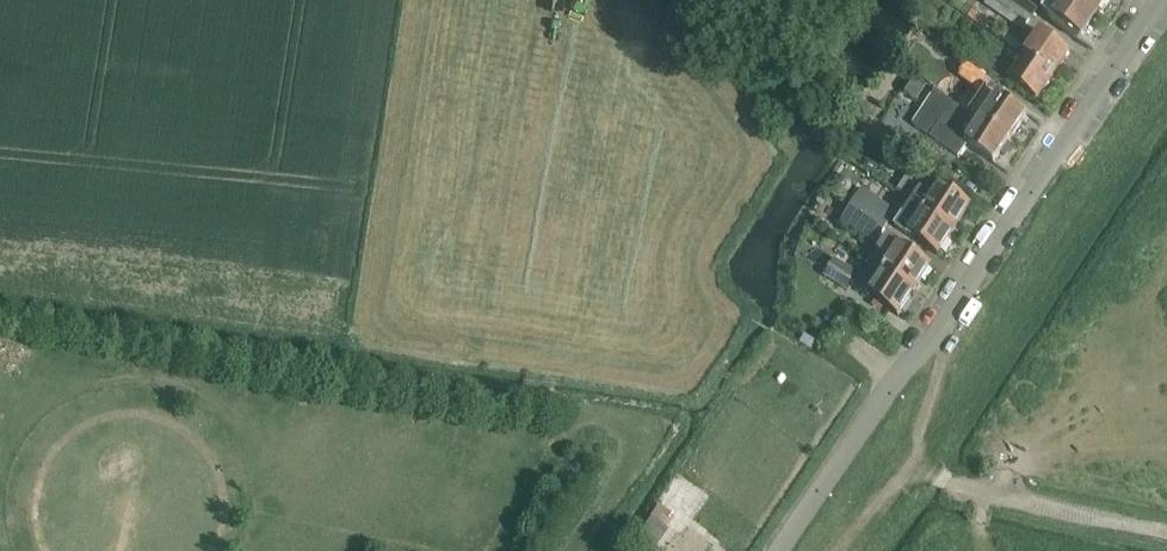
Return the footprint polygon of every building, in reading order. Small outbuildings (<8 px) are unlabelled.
[(985,8),(1023,34),(1033,19),(1005,1),(1003,0),(990,0),(985,8)] [(1005,1),(1033,19),(1044,3),(1040,0),(1006,0),(1005,1)] [(1098,16),(1074,0),(1067,0),(1050,25),(1079,44),(1098,16)] [(1098,16),(1109,0),(1074,0),(1098,16)] [(1043,36),(1026,60),(1054,80),(1071,56),(1043,36)] [(985,55),(975,70),(988,79),(998,64),(985,55)] [(1038,103),(1054,80),(1026,60),(1010,84),(1038,103)] [(936,95),(913,129),(954,157),(958,160),(967,147),(973,151),(995,166),(1011,142),(990,128),(983,123),(982,126),(936,95)] [(984,99),(973,115),(984,122),(983,123),(990,128),(1011,142),(1027,119),(999,100),(995,107),(984,99)] [(870,121),(864,130),(888,145),(894,136),(870,121)] [(912,206),(955,233),(972,208),(929,180),(912,206)] [(852,209),(886,232),(898,215),(863,192),(852,209)] [(938,259),(955,233),(912,206),(904,219),(916,226),(907,238),(938,259)] [(876,248),(886,232),(852,209),(841,225),(876,248)] [(873,264),(872,266),(877,269),(885,274),(915,294),(931,269),(902,249),(889,241),(873,264)] [(870,262),(853,288),(869,299),(869,300),(898,319),(915,294),(885,274),(877,269),(872,266),(873,264),(870,262)] [(846,294),(857,278),(844,269),(833,285),(846,294)]
